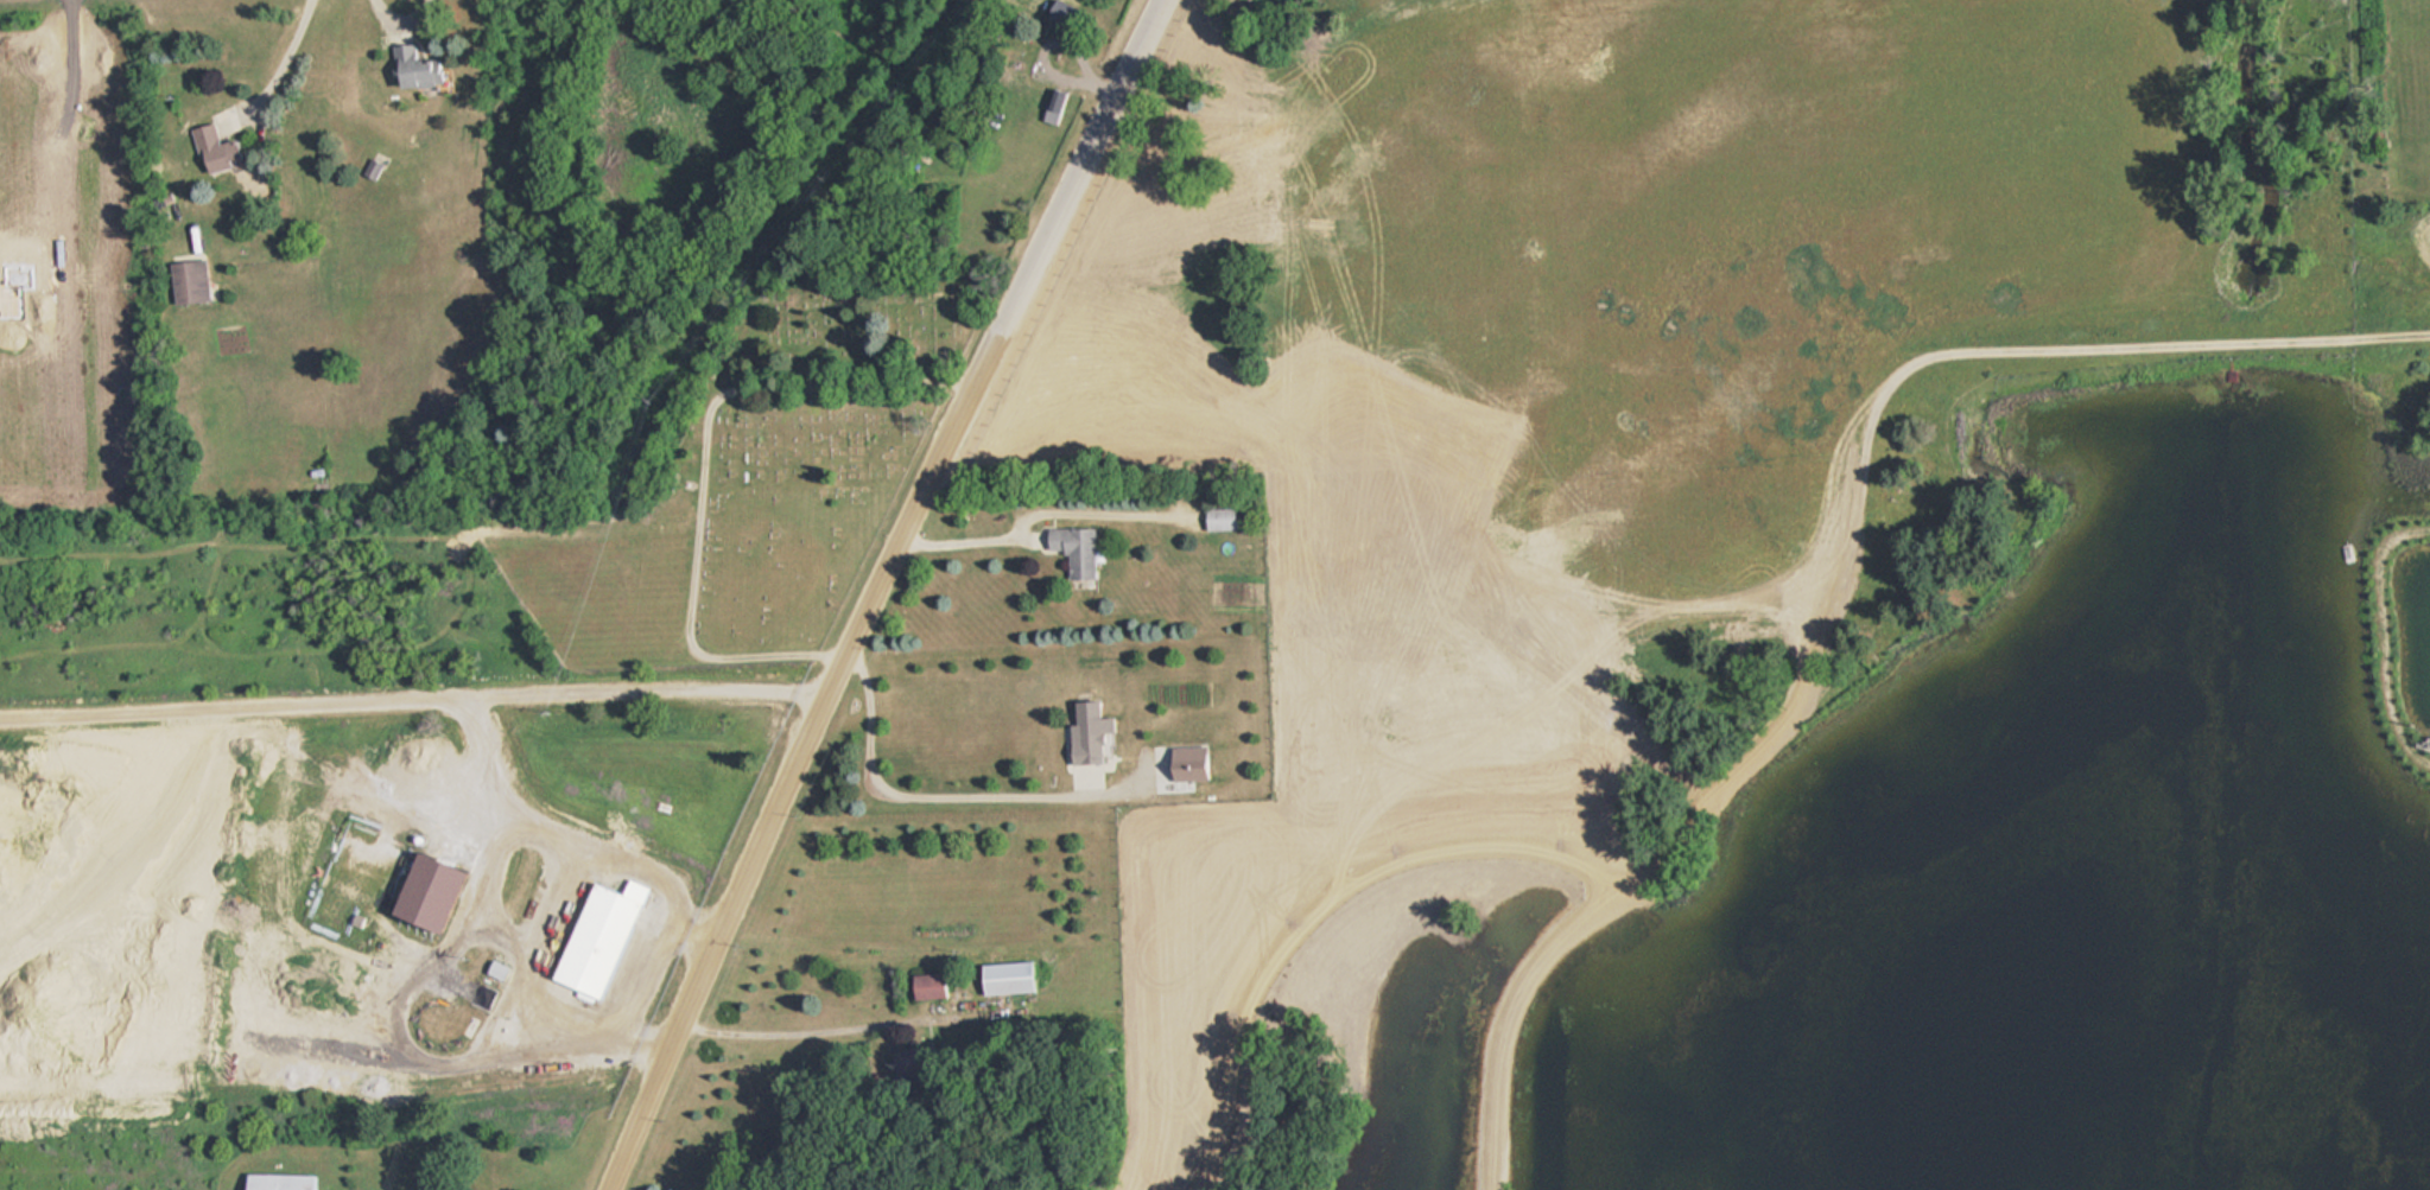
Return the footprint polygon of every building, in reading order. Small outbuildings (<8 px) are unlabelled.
[(1041,28),(1085,28),(1085,2),(1041,2),(1041,28)] [(410,43),(386,44),(388,87),(437,84),(436,58),(411,60),(410,43)] [(1065,92),(1045,88),(1038,120),(1058,125),(1065,92)] [(253,164),(247,138),(223,144),(219,125),(197,131),(207,175),(253,164)] [(218,301),(213,259),(176,264),(182,306),(218,301)] [(1232,531),(1232,508),(1201,508),(1201,531),(1232,531)] [(1089,528),(1043,528),(1043,552),(1062,552),(1062,580),(1089,580),(1089,528)] [(1069,763),(1098,762),(1096,701),(1066,702),(1069,763)] [(431,936),(456,874),(407,854),(382,916),(431,936)] [(546,984),(598,1004),(644,887),(624,879),(618,894),(586,882),(546,984)] [(977,964),(977,995),(1029,994),(1028,963),(977,964)] [(940,1000),(940,974),(908,974),(908,1000),(940,1000)] [(312,1175),(239,1175),(239,1189),(312,1189),(312,1175)]
